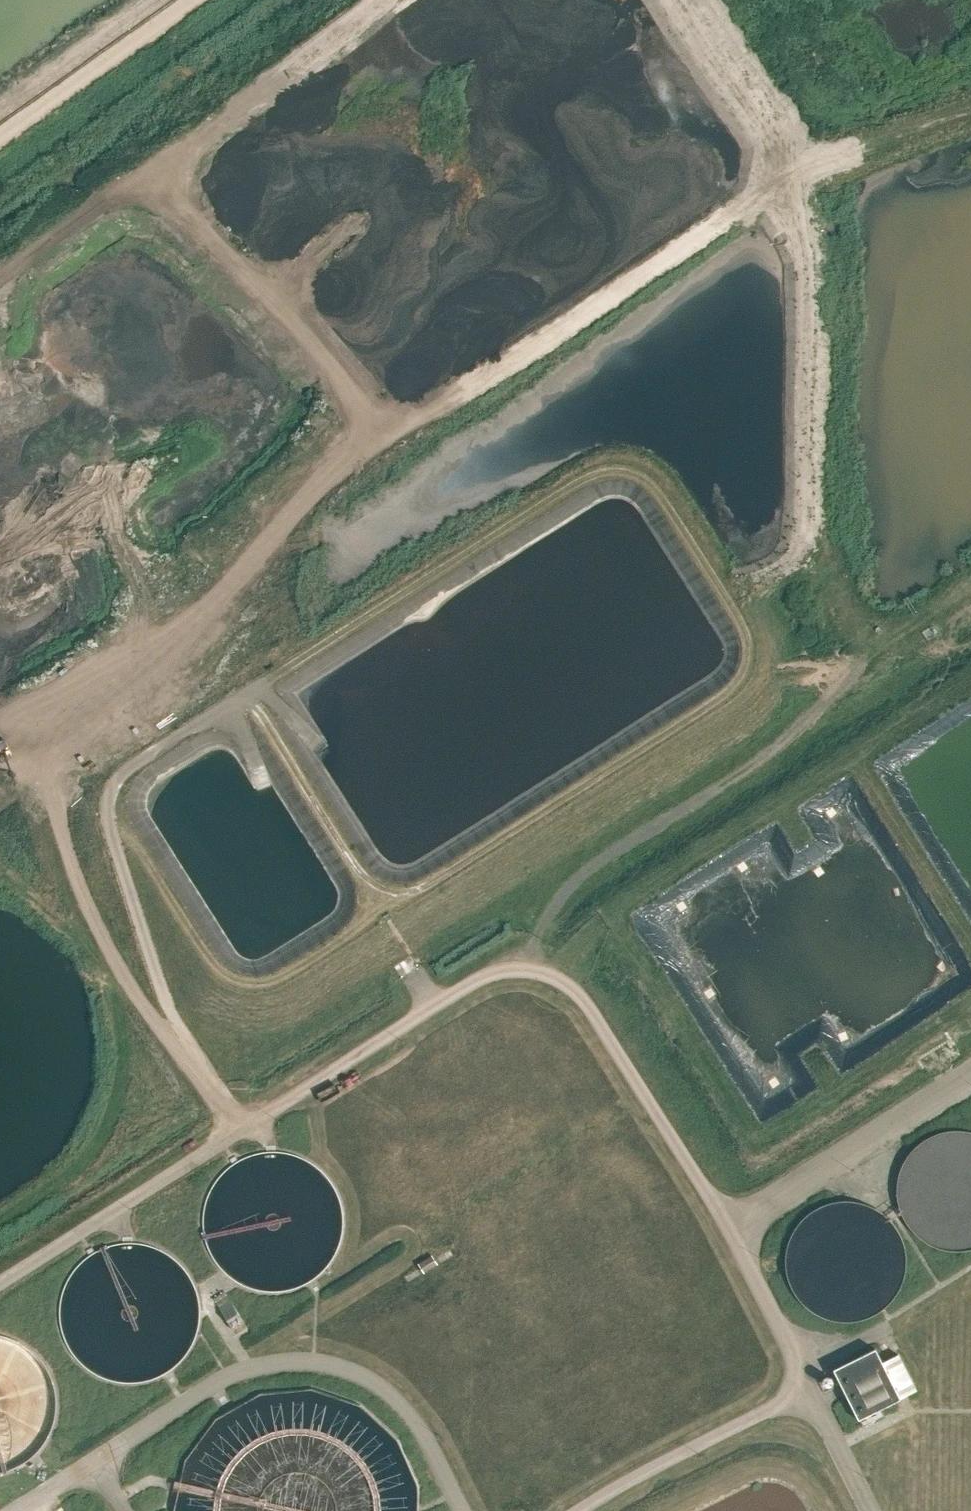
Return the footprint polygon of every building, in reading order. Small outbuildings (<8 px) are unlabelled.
[(948,1129),(902,1146),(893,1191),(911,1240),(960,1250),(970,1246),(970,1133),(948,1129)] [(802,1285),(813,1309),(854,1319),(890,1302),(900,1266),(873,1209),(834,1199),(792,1219),(783,1255),(792,1275),(790,1282),(802,1285)] [(858,1422),(862,1429),(883,1419),(880,1412),(900,1401),(875,1351),(832,1372),(858,1423),(858,1422)] [(413,1482),(383,1427),(360,1418),(355,1408),(307,1389),(259,1395),(211,1421),(199,1452),(190,1457),(180,1482),(181,1491),(175,1506),(175,1510),(417,1510),(413,1482)]
